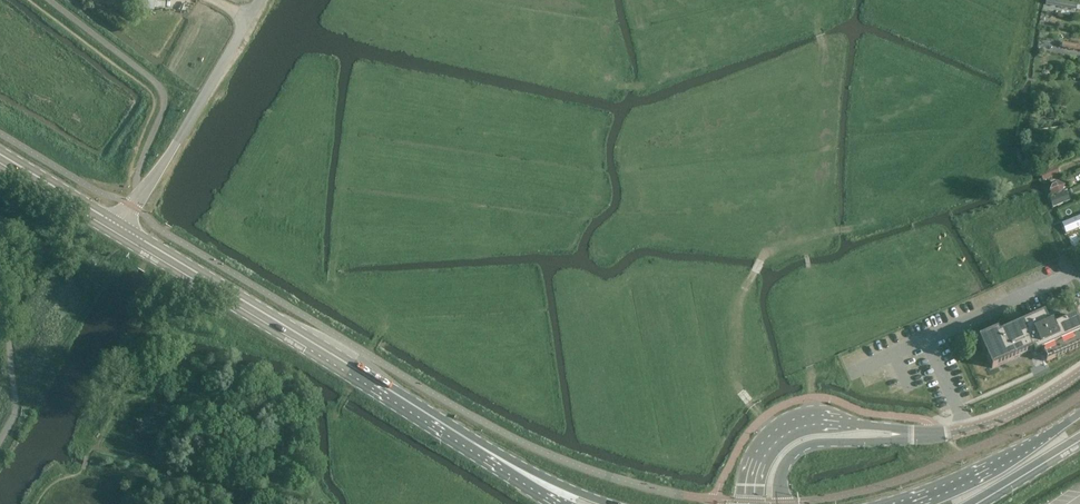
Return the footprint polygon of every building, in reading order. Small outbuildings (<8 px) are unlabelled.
[(115,1),(133,2),(132,8),(154,10),(154,7),(165,8),(166,0),(115,0),(115,1)] [(1045,4),(1077,10),(1078,4),(1054,0),(1046,0),(1045,4)] [(1040,174),(1043,182),(1060,175),(1056,167),(1040,174)] [(1055,195),(1057,195),(1061,193),(1064,186),(1059,184),(1052,187),(1050,192),(1051,193),(1051,194),(1055,196),(1055,195)] [(1066,192),(1049,200),(1052,207),(1069,200),(1066,192)] [(1065,226),(1069,235),(1079,230),(1079,216),(1064,223),(1065,226)] [(978,338),(992,369),(1033,351),(1034,354),(1041,351),(1046,362),(1079,347),(1079,324),(1076,316),(1054,326),(1052,323),(1049,324),(1044,313),(999,333),(998,329),(978,338)] [(992,326),(977,332),(979,336),(993,330),(992,326)]
